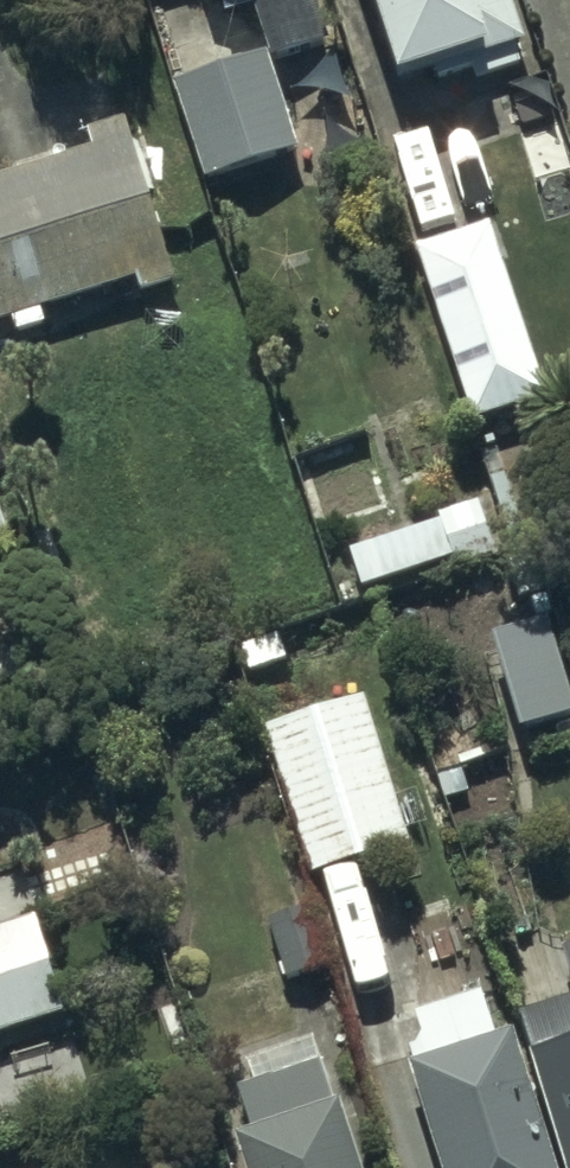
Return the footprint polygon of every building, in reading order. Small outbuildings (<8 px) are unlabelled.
[(309,0),(214,0),(219,17),(249,7),(265,57),(322,39),(309,0)] [(391,72),(436,57),(441,70),(479,57),(483,68),(534,51),(517,0),(367,0),(391,72)] [(261,56),(169,85),(199,183),(292,154),(261,56)] [(0,176),(0,321),(6,319),(11,336),(42,326),(38,311),(170,268),(122,124),(81,137),(85,148),(0,176)] [(489,224),(409,248),(464,424),(543,400),(489,224)] [(435,522),(345,552),(358,591),(448,561),(451,568),(497,553),(480,500),(433,516),(435,522)] [(541,620),(483,637),(512,733),(569,716),(541,620)] [(369,699),(266,732),(314,879),(417,845),(369,699)] [(311,905),(261,922),(281,985),(332,968),(311,905)] [(71,1013),(41,917),(0,930),(0,1035),(71,1013)] [(559,953),(569,989),(569,950),(559,953)] [(511,1036),(497,1040),(483,995),(417,1016),(425,1040),(408,1046),(413,1063),(406,1065),(440,1167),(553,1167),(511,1036)] [(515,1015),(527,1055),(522,1057),(554,1167),(569,1167),(569,998),(515,1015)] [(310,1040),(240,1064),(248,1087),(232,1093),(244,1130),(226,1136),(237,1167),(354,1167),(310,1040)]
